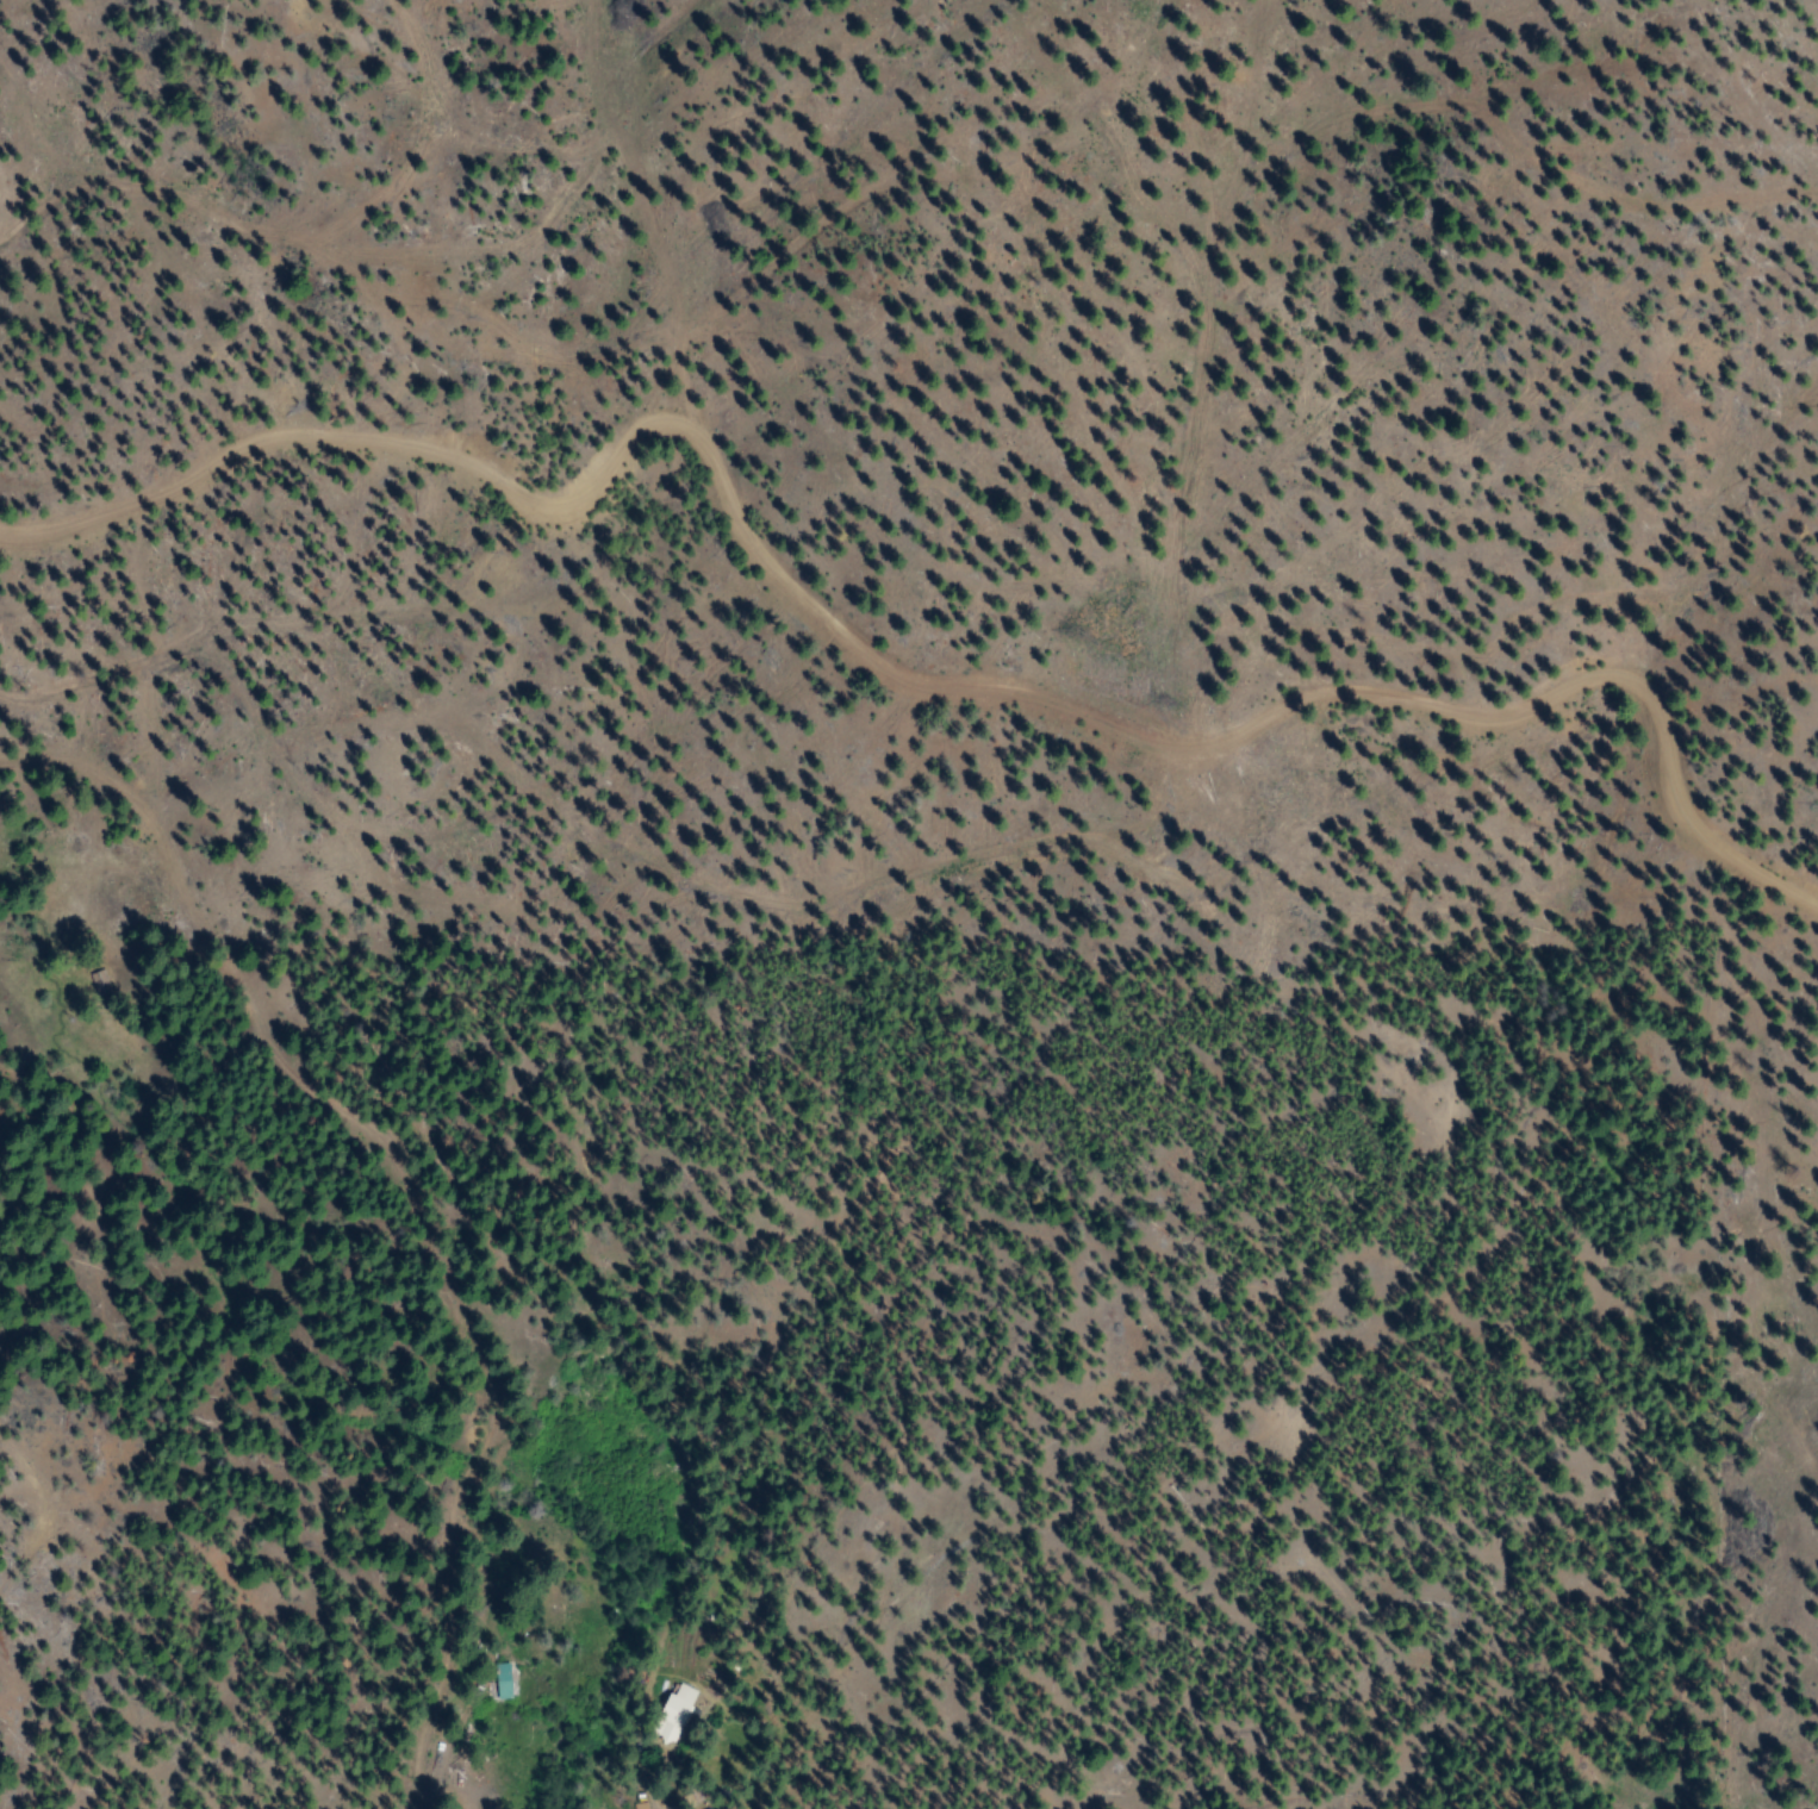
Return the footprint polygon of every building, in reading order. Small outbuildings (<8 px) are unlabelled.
[(676,1746),(697,1691),(674,1681),(652,1736),(676,1746)]
